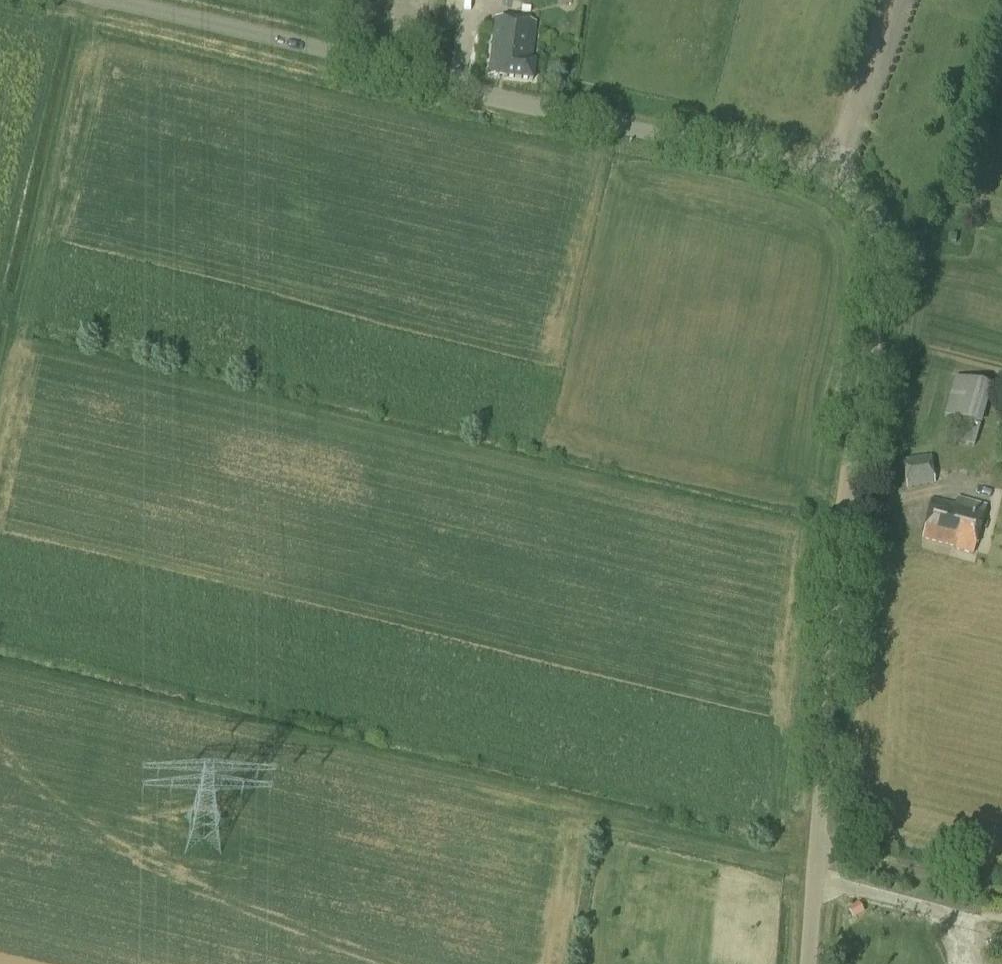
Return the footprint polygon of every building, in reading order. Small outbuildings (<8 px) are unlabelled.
[(530,82),(533,63),(528,62),(533,25),(493,20),(485,77),(530,82)] [(972,417),(981,381),(954,374),(945,410),(972,417)] [(974,446),(979,426),(960,421),(955,442),(974,446)] [(905,489),(931,485),(926,458),(901,462),(905,489)] [(955,507),(929,500),(919,540),(952,549),(951,550),(972,556),(985,508),(957,501),(955,507)]
